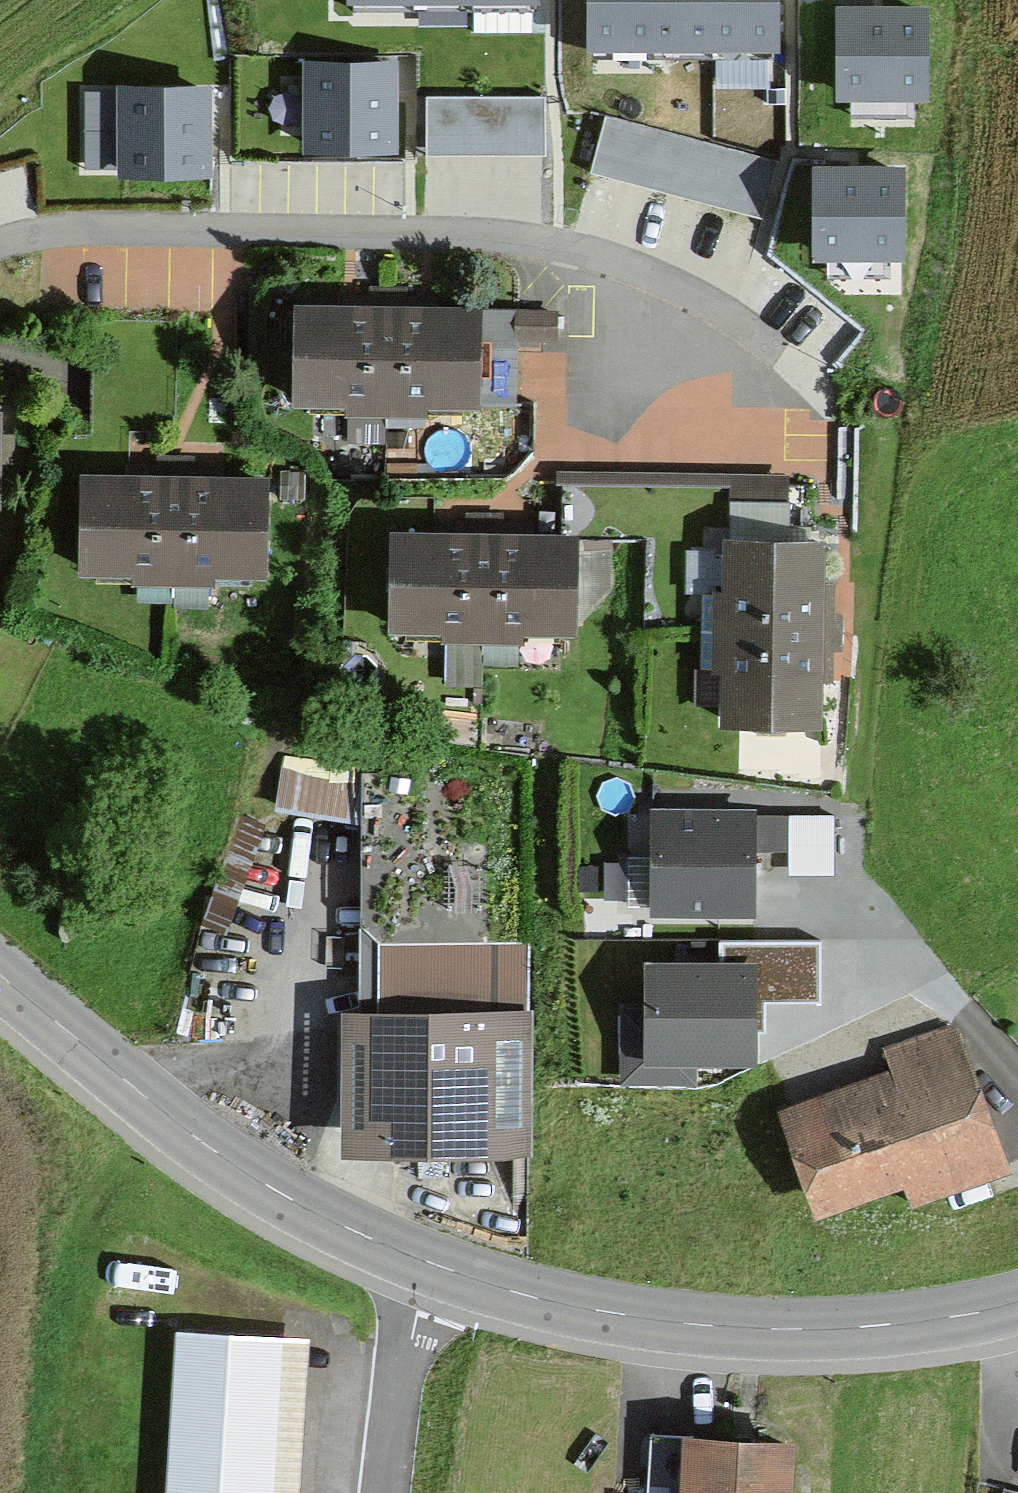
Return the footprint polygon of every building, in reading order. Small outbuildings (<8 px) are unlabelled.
[(592,50),(773,50),(773,0),(592,0),(592,50)] [(924,100),(923,16),(841,16),(841,100),(924,100)] [(391,72),(308,72),(308,154),(391,154),(391,72)] [(204,98),(121,97),(121,178),(204,178),(204,98)] [(899,177),(817,176),(816,261),(899,261),(899,177)] [(380,401),(382,311),(292,310),(290,400),(380,401)] [(471,313),(382,311),(380,401),(470,402),(471,313)] [(512,314),(511,337),(549,338),(549,315),(512,314)] [(78,479),(77,568),(167,570),(168,480),(78,479)] [(258,482),(168,480),(167,570),(256,572),(258,482)] [(553,539),(478,538),(477,628),(566,630),(568,540),(608,540),(609,483),(554,482),(553,539)] [(779,485),(724,484),(723,542),(721,632),(811,633),(813,544),(778,543),(779,485)] [(388,536),(387,626),(477,628),(478,538),(388,536)] [(810,723),(811,633),(721,632),(720,722),(810,723)] [(372,773),(372,812),(370,1144),(522,1146),(523,945),(480,944),(480,843),(443,842),(445,785),(372,773)] [(741,819),(654,821),(656,912),(743,910),(741,819)] [(752,974),(649,973),(648,1068),(752,1069),(752,974)] [(889,1074),(781,1111),(813,1202),(894,1174),(905,1203),(994,1172),(942,1026),(880,1048),(889,1074)] [(272,1337),(174,1331),(164,1492),(262,1492),(272,1337)] [(781,1446),(644,1438),(641,1492),(778,1492),(781,1446)]
